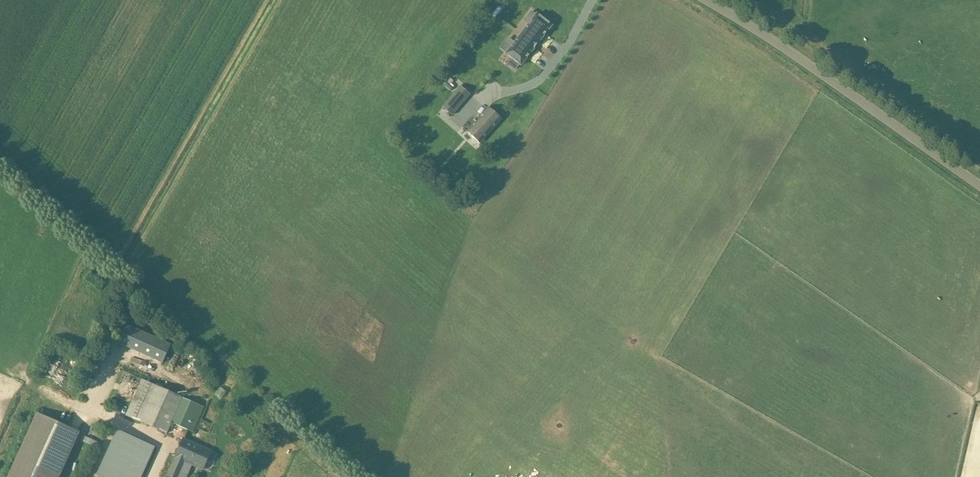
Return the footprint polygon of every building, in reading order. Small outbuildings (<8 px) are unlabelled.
[(494,3),(489,9),(497,15),(502,9),(497,5),(494,3)] [(489,9),(484,16),(492,22),(497,15),(489,9)] [(529,25),(523,32),(531,37),(527,42),(534,48),(538,43),(552,25),(537,14),(536,15),(531,11),(524,21),(529,25)] [(506,53),(506,54),(512,59),(508,64),(515,70),(519,64),(521,66),(534,48),(527,42),(531,37),(523,32),(506,53)] [(460,86),(455,92),(465,101),(471,95),(460,86)] [(448,100),(443,107),(453,115),(458,109),(448,100)] [(480,143),(502,119),(488,107),(467,132),(480,143)] [(115,344),(163,363),(171,344),(122,325),(115,344)] [(167,430),(183,396),(143,378),(128,412),(167,430)] [(187,399),(176,424),(193,432),(204,407),(187,399)] [(79,433),(36,414),(8,476),(60,476),(79,433)] [(159,448),(120,430),(99,474),(106,476),(145,476),(159,448)] [(205,467),(212,449),(185,438),(178,457),(205,467)] [(168,475),(172,476),(187,476),(189,472),(173,465),(168,475)]
